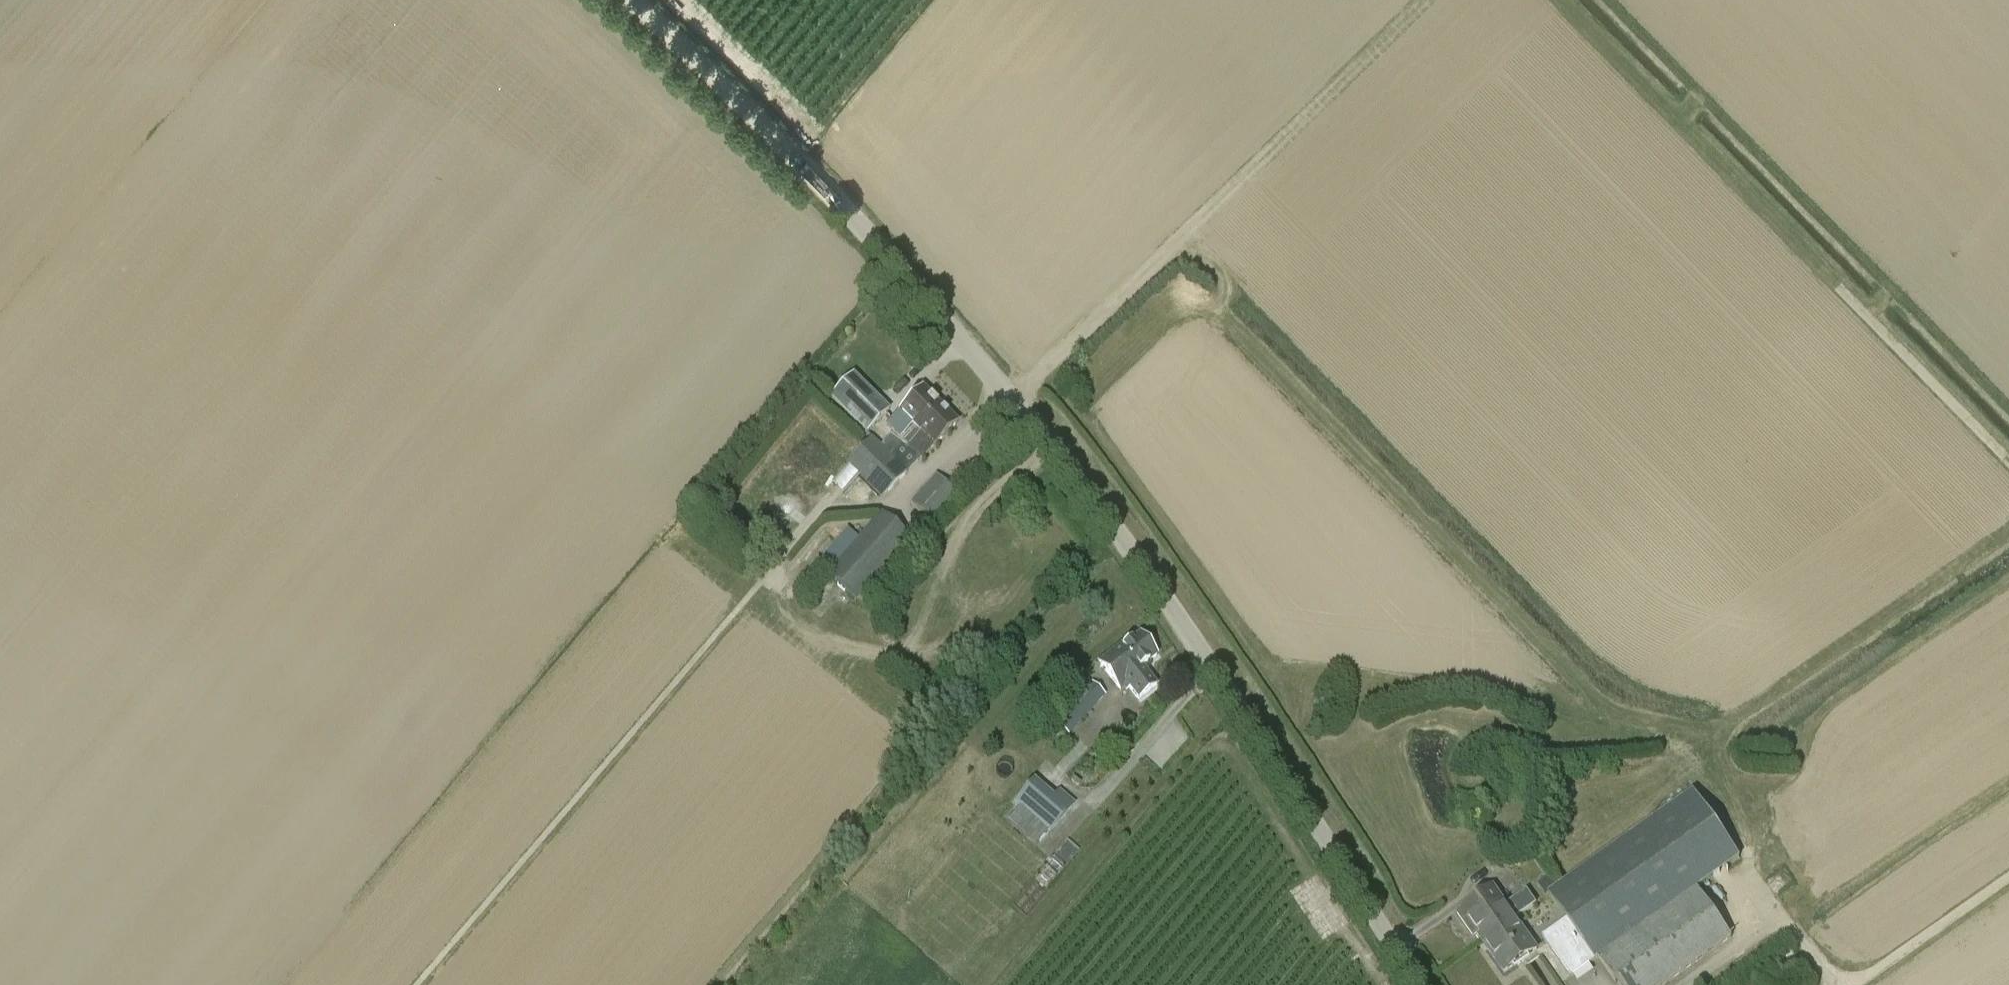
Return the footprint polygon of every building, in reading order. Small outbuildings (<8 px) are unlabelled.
[(960,417),(975,404),(948,373),(933,387),(960,417)] [(866,434),(890,411),(853,374),(830,398),(866,434)] [(864,482),(904,442),(939,406),(921,388),(886,424),(895,434),(881,447),(873,439),(847,466),(864,482)] [(939,406),(904,442),(864,482),(881,500),(908,473),(907,473),(921,459),(957,424),(939,406)] [(931,523),(956,493),(936,474),(910,504),(931,523)] [(828,576),(855,600),(908,539),(881,515),(828,576)] [(1142,668),(1157,657),(1140,635),(1123,648),(1120,645),(1099,662),(1102,665),(1101,666),(1120,690),(1124,687),(1127,692),(1130,690),(1138,701),(1157,686),(1142,668)] [(1089,714),(1076,701),(1056,724),(1068,736),(1089,714)] [(1075,805),(1059,790),(1054,797),(1034,779),(1012,804),(1018,810),(1008,822),(1036,846),(1046,833),(1049,835),(1075,805)] [(1567,920),(1543,937),(1571,978),(1598,958),(1617,984),(1666,984),(1732,939),(1697,888),(1738,858),(1692,793),(1549,894),(1567,920)] [(1493,886),(1455,912),(1474,938),(1477,936),(1503,974),(1536,951),(1514,919),(1536,904),(1527,891),(1506,905),(1493,886)]
